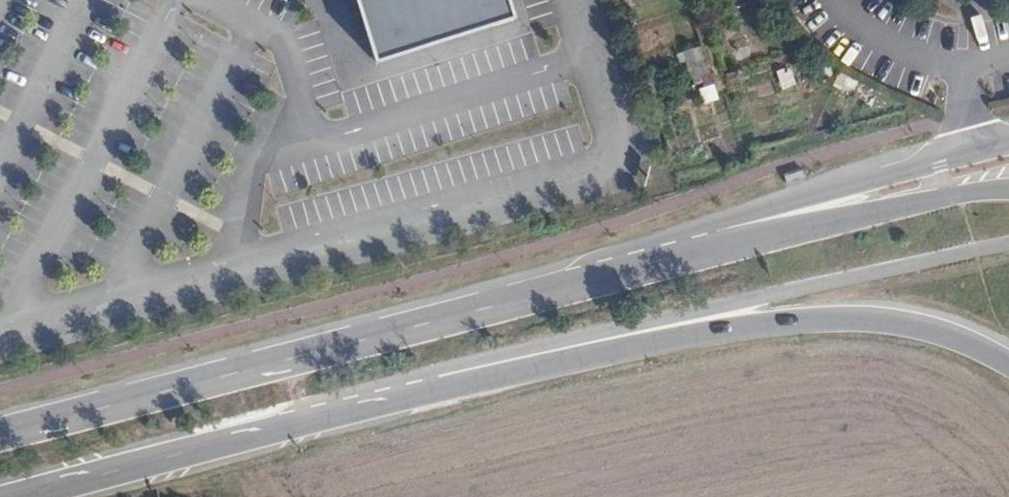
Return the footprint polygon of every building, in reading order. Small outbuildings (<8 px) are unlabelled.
[(375,58),(514,15),(510,0),(356,0),(375,58)]
